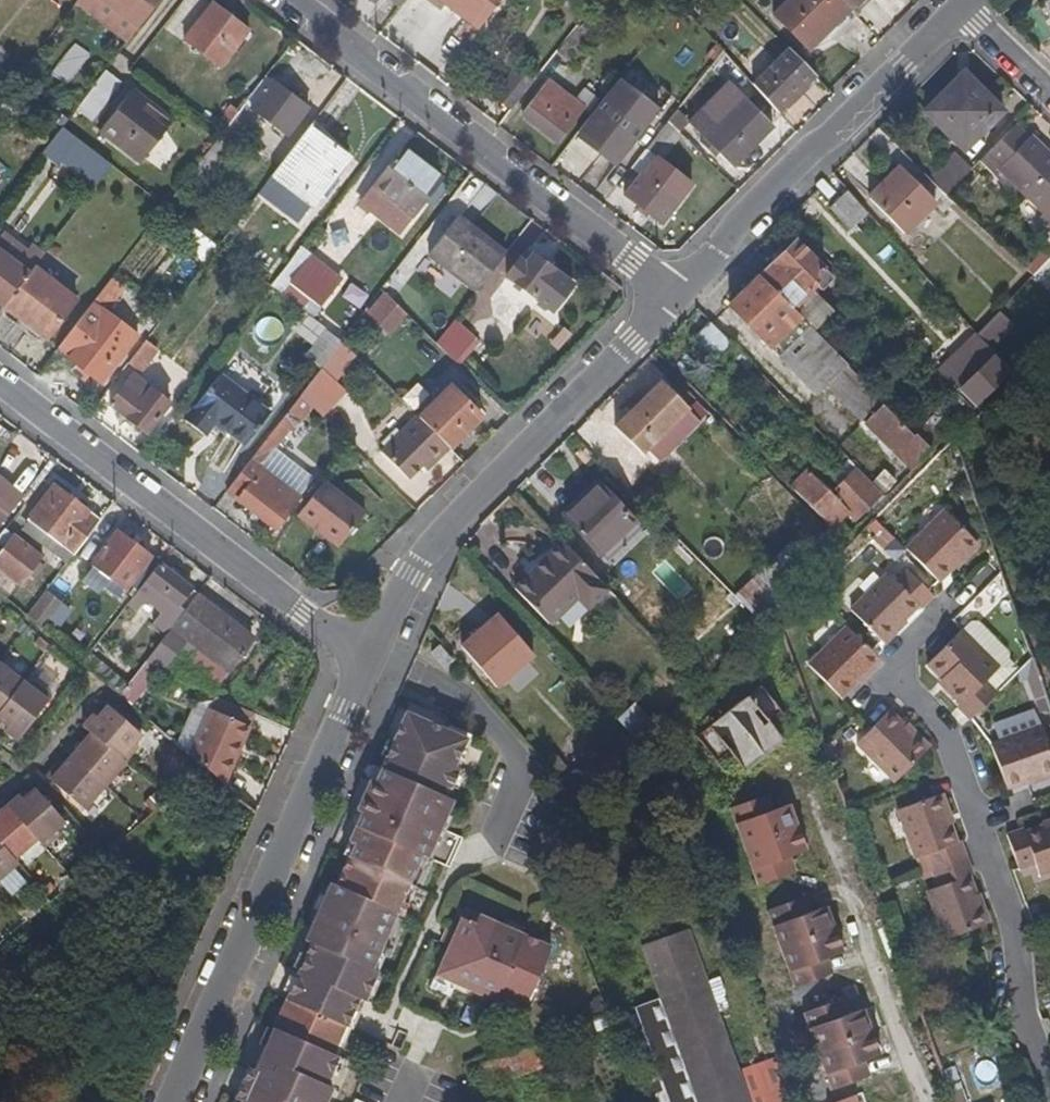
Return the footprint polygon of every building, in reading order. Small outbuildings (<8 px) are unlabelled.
[(149,0),(95,0),(129,26),(149,0)] [(494,0),(441,0),(475,25),(494,0)] [(846,8),(843,5),(838,0),(782,0),(767,15),(803,45),(817,29),(823,30),(846,8)] [(219,67),(248,30),(211,1),(183,39),(219,67)] [(586,34),(601,15),(591,7),(576,26),(586,34)] [(569,62),(589,36),(586,34),(576,26),(574,24),(553,50),(569,62)] [(808,79),(813,74),(786,47),(750,84),(775,112),(790,97),(808,79)] [(510,107),(530,81),(513,66),(493,93),(510,107)] [(91,120),(121,81),(106,70),(76,108),(91,120)] [(306,107),(265,74),(244,102),(286,134),(306,107)] [(632,142),(657,110),(616,78),(611,84),(605,92),(577,130),(605,152),(616,138),(632,142)] [(982,129),(999,112),(965,78),(955,78),(923,111),(963,150),(970,142),(982,129)] [(795,102),(814,84),(808,79),(790,97),(795,102)] [(605,92),(611,84),(606,80),(599,88),(605,92)] [(730,163),(769,126),(725,81),(685,121),(700,137),(697,140),(710,154),(715,149),(730,163)] [(581,113),(545,84),(522,114),(557,142),(581,113)] [(140,163),(165,130),(140,112),(146,103),(130,90),(98,130),(140,163)] [(171,122),(146,103),(140,112),(165,130),(171,122)] [(227,124),(237,111),(228,104),(212,126),(220,132),(227,124)] [(658,157),(678,132),(666,120),(644,149),(655,157),(655,158),(657,159),(657,158),(658,157)] [(348,154),(310,122),(306,128),(345,158),(348,154)] [(1046,146),(1043,149),(1028,134),(1025,137),(1011,123),(985,150),(999,164),(997,167),(1025,197),(1049,170),(1049,150),(1046,146)] [(109,163),(61,126),(44,148),(60,160),(66,154),(98,178),(109,163)] [(309,204),(345,158),(306,128),(270,174),(309,204)] [(618,161),(632,142),(616,138),(605,152),(618,161)] [(413,215),(442,178),(402,147),(374,184),(399,205),(413,215)] [(944,193),(968,167),(952,152),(927,177),(944,193)] [(673,205),(690,184),(657,158),(657,159),(655,158),(641,175),(639,174),(623,194),(659,223),(673,205)] [(199,178),(203,172),(195,165),(190,172),(199,178)] [(933,200),(897,165),(867,196),(902,232),(933,200)] [(1025,197),(1043,215),(1049,222),(1049,170),(1025,197)] [(399,205),(374,184),(370,189),(395,209),(399,205)] [(865,211),(845,189),(827,205),(848,227),(865,211)] [(1043,215),(1037,220),(1049,232),(1049,222),(1043,215)] [(504,253),(455,217),(428,253),(462,279),(476,290),(504,253)] [(550,310),(570,285),(531,253),(523,264),(520,261),(528,250),(545,229),(531,219),(504,253),(516,263),(506,275),(550,310)] [(821,287),(831,277),(808,255),(793,240),(789,244),(785,241),(776,250),(780,254),(756,278),(789,311),(792,308),(805,294),(817,283),(821,287)] [(32,266),(0,242),(0,302),(3,304),(32,266)] [(1049,257),(1049,251),(1043,244),(1022,265),(1032,276),(1049,257)] [(462,279),(428,253),(416,270),(449,295),(462,279)] [(320,305),(341,279),(311,256),(282,293),(303,308),(311,298),(320,305)] [(47,338),(76,299),(42,274),(32,266),(3,304),(47,338)] [(845,364),(807,324),(792,308),(789,311),(756,278),(728,307),(768,347),(815,394),(825,384),(845,364)] [(104,315),(123,289),(109,279),(90,304),(104,315)] [(404,313),(383,292),(379,298),(375,306),(386,314),(388,311),(398,320),(404,313)] [(102,382),(135,339),(104,315),(90,304),(71,329),(84,339),(70,358),(102,382)] [(386,314),(375,306),(372,311),(381,320),(386,314)] [(388,331),(398,320),(388,311),(386,314),(381,320),(379,322),(388,331)] [(986,347),(1011,324),(997,311),(975,335),(979,339),(986,347)] [(449,325),(436,313),(428,320),(441,335),(449,325)] [(732,345),(708,321),(692,337),(717,361),(732,345)] [(452,360),(469,343),(449,325),(441,335),(435,342),(452,360)] [(70,358),(84,339),(71,329),(56,349),(70,358)] [(140,371),(157,348),(146,339),(128,362),(140,371)] [(1009,372),(986,347),(979,339),(968,351),(955,365),(944,376),(976,407),(1009,372)] [(252,375),(230,359),(220,372),(242,389),(252,375)] [(842,401),(862,381),(845,364),(825,384),(842,401)] [(340,383),(323,366),(320,371),(337,387),(340,383)] [(324,418),(343,392),(337,387),(320,371),(301,396),(309,403),(324,418)] [(270,410),(242,389),(220,372),(185,417),(206,434),(217,421),(246,443),(270,410)] [(886,410),(881,405),(884,403),(862,381),(842,401),(869,427),(886,410)] [(649,445),(685,409),(659,382),(615,425),(642,452),(649,445)] [(147,432),(170,402),(151,387),(142,398),(124,385),(109,403),(147,432)] [(449,448),(480,417),(449,385),(418,416),(449,448)] [(931,451),(974,409),(958,392),(915,435),(931,451)] [(287,435),(309,403),(301,396),(281,422),(286,426),(282,431),(287,435)] [(660,456),(696,420),(685,409),(649,445),(660,456)] [(913,437),(890,414),(878,426),(900,449),(903,446),(919,463),(931,451),(915,435),(913,437)] [(449,448),(418,416),(416,415),(381,450),(408,478),(421,465),(427,459),(433,464),(449,448)] [(269,458),(287,435),(282,431),(286,426),(281,422),(259,450),(269,458)] [(243,492),(269,458),(259,450),(232,484),(243,492)] [(301,497),(300,494),(306,486),(269,458),(243,492),(237,499),(245,506),(257,515),(274,527),(287,510),(291,510),(301,497)] [(426,470),(433,464),(427,459),(421,465),(426,470)] [(880,494),(845,459),(830,472),(836,479),(825,489),(806,469),(790,485),(830,525),(845,509),(855,518),(880,494)] [(0,477),(0,521),(20,495),(0,477)] [(339,547),(365,512),(323,481),(313,495),(297,515),(339,547)] [(564,518),(599,485),(595,481),(560,514),(564,518)] [(243,492),(232,484),(226,492),(237,499),(243,492)] [(634,522),(599,485),(564,518),(600,556),(634,522)] [(82,543),(100,520),(55,486),(29,519),(74,554),(82,543)] [(257,515),(245,506),(241,511),(253,520),(257,515)] [(934,576),(972,538),(941,507),(902,545),(934,576)] [(607,563),(641,530),(634,522),(600,556),(607,563)] [(843,538),(848,533),(843,528),(838,533),(843,538)] [(814,565),(838,541),(825,529),(802,553),(814,565)] [(159,563),(118,532),(93,563),(126,588),(137,574),(145,580),(159,563)] [(42,558),(12,535),(0,550),(0,567),(22,584),(42,558)] [(530,577),(564,542),(560,538),(525,573),(530,577)] [(598,577),(564,542),(530,577),(519,589),(553,623),(565,610),(598,577)] [(758,621),(814,565),(802,553),(794,545),(761,578),(738,601),(758,621)] [(169,613),(189,586),(159,563),(145,580),(138,589),(134,595),(129,602),(139,608),(148,597),(169,613)] [(923,610),(935,597),(927,589),(908,571),(895,583),(882,570),(845,608),(880,641),(899,622),(902,624),(919,607),(923,610)] [(586,625),(616,596),(598,577),(565,610),(580,623),(575,639),(582,641),(586,625)] [(134,595),(138,589),(133,586),(130,592),(134,595)] [(168,632),(198,593),(189,586),(169,613),(160,625),(168,632)] [(12,600),(17,593),(10,588),(4,594),(12,600)] [(249,642),(232,629),(236,624),(198,593),(168,632),(148,657),(160,667),(184,639),(196,648),(185,663),(213,687),(249,642)] [(41,625),(53,609),(40,598),(27,614),(41,625)] [(533,655),(497,615),(461,647),(496,687),(533,655)] [(877,657),(871,651),(843,623),(806,660),(839,696),(877,657)] [(983,679),(997,664),(960,628),(926,662),(945,681),(943,684),(951,693),(960,701),(957,704),(969,717),(994,691),(983,679)] [(450,662),(437,647),(431,652),(444,667),(450,662)] [(747,655),(741,647),(736,652),(742,659),(747,655)] [(1043,664),(1038,650),(1029,653),(1029,655),(1034,667),(1043,664)] [(126,686),(88,653),(81,661),(100,677),(120,694),(126,686)] [(25,677),(1,658),(0,659),(0,711),(25,677)] [(160,696),(135,675),(126,686),(120,694),(145,716),(160,696)] [(52,693),(37,682),(35,684),(25,677),(0,711),(0,718),(10,725),(7,729),(19,738),(52,693)] [(146,733),(114,706),(104,718),(99,715),(89,727),(97,733),(129,761),(142,745),(138,742),(146,733)] [(645,744),(660,729),(653,722),(648,727),(631,709),(620,719),(645,744)] [(925,747),(887,710),(870,727),(854,742),(892,779),(911,761),(925,747)] [(232,769),(248,735),(210,716),(191,757),(203,768),(225,786),(232,769)] [(464,837),(441,828),(453,800),(448,798),(459,772),(453,770),(465,743),(402,716),(371,786),(388,793),(382,805),(372,801),(364,818),(359,816),(348,842),(354,845),(348,860),(336,886),(330,884),(306,941),(312,944),(281,1013),(255,1072),(270,1079),(265,1092),(253,1088),(247,1101),(329,1101),(334,1091),(328,1088),(339,1060),(333,1057),(345,1027),(354,1030),(379,973),(372,970),(384,943),(397,914),(403,916),(407,905),(402,903),(422,856),(450,868),(464,837)] [(645,744),(620,719),(608,731),(633,756),(645,744)] [(1040,723),(1011,734),(989,742),(993,751),(1001,771),(1005,785),(1030,776),(1049,768),(1049,753),(1040,723)] [(109,784),(129,761),(97,733),(77,756),(109,784)] [(89,807),(109,784),(77,756),(67,768),(64,765),(54,777),(89,807)] [(230,790),(238,772),(232,769),(225,786),(230,790)] [(382,805),(388,793),(371,786),(367,784),(354,813),(359,816),(364,818),(372,801),(382,805)] [(67,823),(37,789),(25,799),(22,796),(12,805),(40,838),(47,846),(61,833),(60,830),(67,823)] [(773,807),(768,791),(760,794),(765,809),(773,807)] [(959,839),(950,815),(945,816),(936,791),(924,795),(891,808),(908,858),(926,852),(931,866),(969,852),(963,837),(959,839)] [(807,849),(790,801),(773,807),(765,809),(760,794),(729,804),(732,815),(745,848),(756,882),(788,871),(783,857),(790,854),(807,849)] [(12,805),(0,815),(0,839),(16,859),(40,838),(12,805)] [(1045,821),(1043,817),(1022,825),(1021,822),(1003,828),(1016,863),(1033,857),(1039,875),(1049,871),(1049,820),(1045,821)] [(0,839),(0,881),(20,864),(16,859),(0,839)] [(348,860),(354,845),(348,842),(341,857),(348,860)] [(980,895),(972,871),(976,870),(969,852),(931,866),(936,881),(919,887),(937,936),(984,919),(976,897),(980,895)] [(795,868),(790,854),(783,857),(788,871),(795,868)] [(811,912),(806,896),(798,899),(803,914),(811,912)] [(843,952),(827,906),(811,912),(803,914),(798,899),(767,910),(776,935),(795,987),(826,976),(820,960),(828,957),(843,952)] [(527,1006),(554,944),(469,907),(439,972),(496,998),(498,993),(527,1006)] [(833,973),(828,957),(820,960),(826,976),(833,973)] [(747,1090),(736,1062),(721,1019),(707,980),(661,997),(671,1024),(686,1067),(698,1101),(751,1101),(747,1090)] [(849,1014),(843,998),(836,1001),(841,1017),(849,1014)] [(881,1055),(865,1009),(849,1014),(841,1017),(836,1001),(805,1013),(819,1051),(833,1089),(864,1078),(858,1063),(866,1060),(881,1055)] [(490,1051),(491,1071),(530,1068),(528,1048),(490,1051)] [(871,1075),(866,1060),(858,1063),(864,1078),(871,1075)] [(270,1079),(255,1072),(247,1069),(234,1100),(238,1101),(247,1101),(253,1088),(265,1092),(270,1079)] [(789,1088),(753,1101),(794,1101),(789,1088)]
